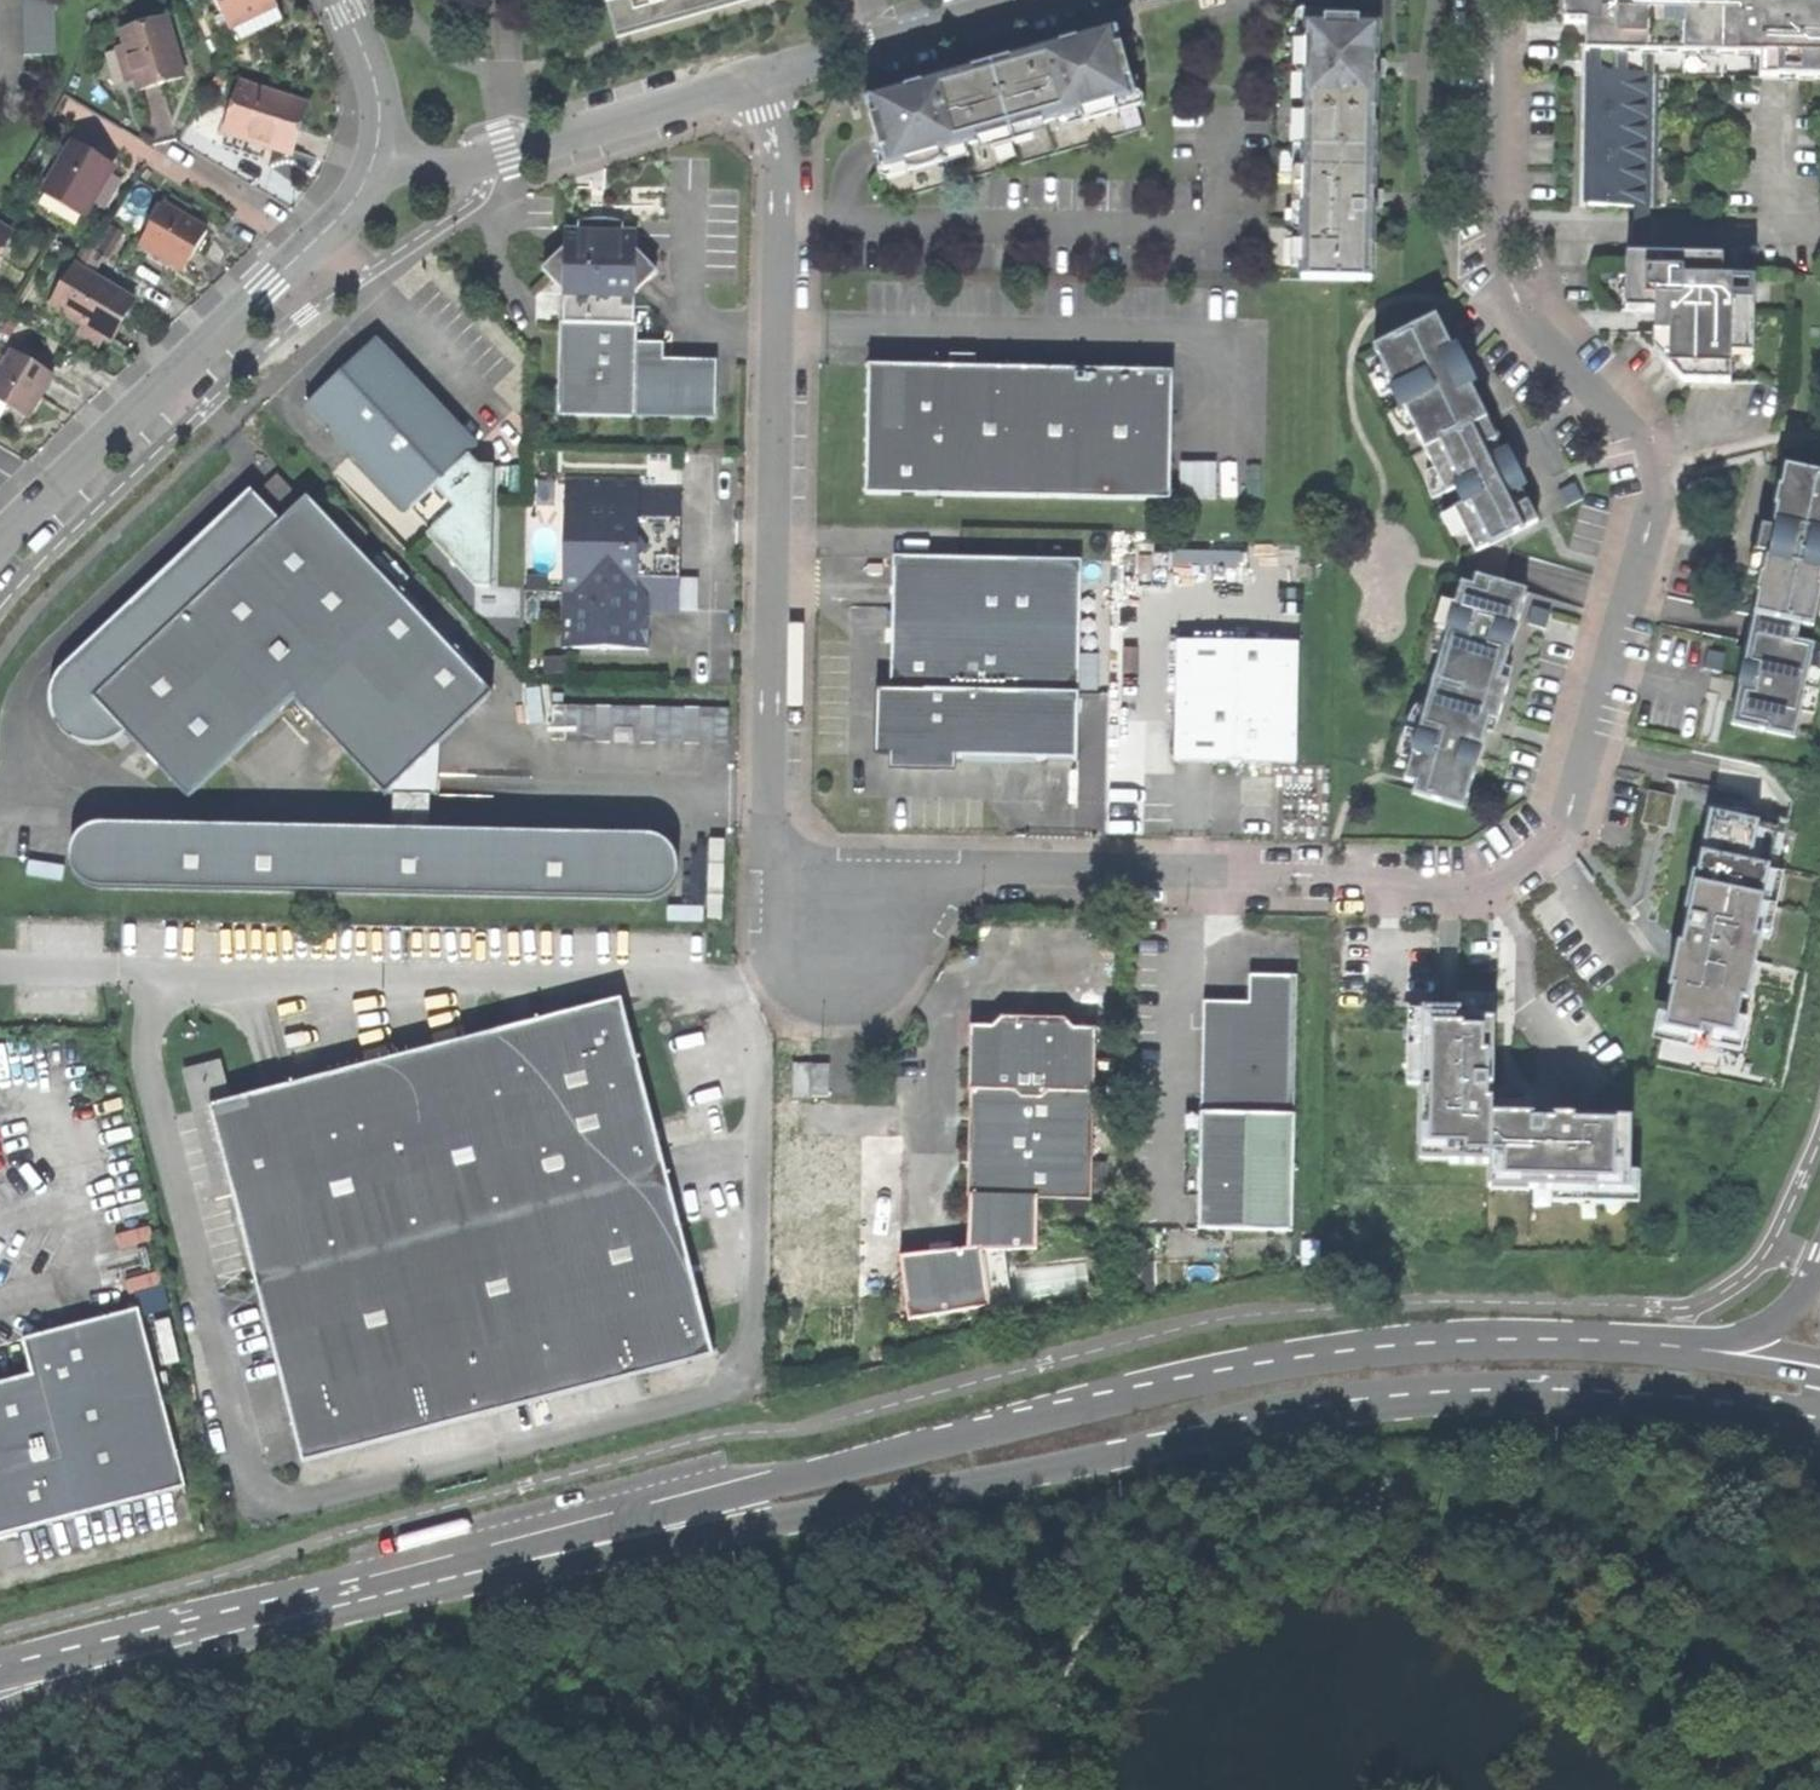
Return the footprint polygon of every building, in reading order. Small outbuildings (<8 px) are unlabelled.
[(25,56),(57,55),(56,0),(24,0),(25,56)] [(223,14),(212,19),(219,33),(230,28),(237,42),(283,21),(274,0),(217,0),(223,14)] [(746,0),(605,0),(616,38),(746,0)] [(1667,209),(1669,76),(1720,77),(1761,78),(1762,56),(1783,56),(1783,78),(1819,79),(1819,0),(1562,0),(1562,10),(1566,24),(1585,24),(1585,54),(1590,54),(1589,117),(1598,117),(1598,132),(1589,132),(1589,162),(1597,163),(1596,176),(1589,176),(1588,207),(1667,209)] [(122,32),(124,39),(170,26),(168,19),(122,32)] [(1342,281),(1371,281),(1372,243),(1364,243),(1365,209),(1372,209),(1373,190),(1374,113),(1367,113),(1368,79),(1375,79),(1376,61),(1376,21),(1273,20),(1272,110),(1269,280),(1342,281)] [(170,26),(124,39),(126,48),(137,83),(139,92),(160,86),(185,78),(170,26)] [(961,181),(1145,128),(1117,31),(1079,42),(1061,47),(1063,54),(1031,63),(1029,57),(953,79),(954,84),(923,94),(921,88),(903,93),(865,104),(893,201),(961,181)] [(1059,39),(1061,47),(1079,42),(1076,33),(1059,39)] [(128,86),(137,83),(126,48),(117,50),(128,86)] [(1761,78),(1783,78),(1783,56),(1762,56),(1761,78)] [(1385,61),(1376,61),(1375,79),(1385,79),(1385,61)] [(900,84),(903,93),(921,88),(918,79),(900,84)] [(227,134),(292,155),(301,126),(307,106),(243,85),(227,134)] [(1589,117),(1589,132),(1598,132),(1598,117),(1589,117)] [(113,169),(72,145),(45,192),(86,216),(96,198),(104,185),(110,175),(113,169)] [(120,181),(110,175),(104,185),(96,198),(106,204),(120,181)] [(1383,190),(1373,190),(1372,209),(1382,209),(1383,190)] [(208,231),(164,205),(141,246),(185,272),(197,251),(208,231)] [(564,299),(634,301),(634,295),(636,251),(636,234),(616,234),(616,227),(600,226),(585,226),(585,233),(564,233),(564,250),(564,292),(564,299)] [(12,234),(0,227),(0,255),(12,234)] [(52,307),(57,310),(82,269),(91,275),(104,257),(87,247),(76,264),(52,307)] [(541,271),(564,292),(564,250),(541,271)] [(636,251),(634,295),(657,274),(636,251)] [(1684,382),(1729,383),(1731,355),(1753,356),(1754,279),(1723,278),(1723,257),(1626,255),(1626,269),(1598,269),(1599,292),(1612,306),(1684,382)] [(91,275),(82,269),(57,310),(84,326),(105,339),(111,342),(122,323),(135,302),(91,275)] [(634,325),(634,301),(564,299),(563,324),(634,325)] [(1412,796),(1463,810),(1485,732),(1488,722),(1496,724),(1507,684),(1500,681),(1512,638),(1525,591),(1499,585),(1513,534),(1537,522),(1520,489),(1524,487),(1506,451),(1502,452),(1496,440),(1499,437),(1479,397),(1475,398),(1469,385),(1473,384),(1456,348),(1451,350),(1435,316),(1372,348),(1393,390),(1388,392),(1398,412),(1403,410),(1445,495),(1453,490),(1461,505),(1453,509),(1475,554),(1467,558),(1403,782),(1413,785),(1412,796)] [(560,414),(632,416),(633,361),(634,344),(634,325),(563,324),(560,414)] [(100,347),(105,339),(84,326),(79,335),(100,347)] [(405,513),(409,510),(434,487),(466,455),(477,446),(374,339),(304,406),(405,513)] [(663,345),(634,344),(633,361),(663,362),(663,345)] [(863,495),(1169,503),(1172,374),(944,367),(944,371),(941,371),(941,348),(919,361),(919,373),(901,372),(902,366),(867,366),(863,495)] [(14,351),(0,374),(0,401),(28,419),(41,397),(54,375),(14,351)] [(633,361),(632,416),(641,416),(641,415),(715,417),(716,364),(663,362),(633,361)] [(466,455),(434,487),(454,508),(429,531),(424,536),(474,588),(488,588),(492,468),(478,467),(466,455)] [(1767,555),(1763,576),(1760,576),(1756,596),(1758,596),(1751,627),(1731,727),(1795,740),(1814,647),(1797,644),(1800,628),(1813,630),(1819,597),(1819,476),(1785,469),(1781,489),(1779,488),(1775,508),(1777,508),(1773,529),(1762,527),(1756,553),(1767,555)] [(679,611),(679,580),(638,580),(639,521),(639,489),(640,479),(566,478),(564,579),(564,593),(563,648),(648,650),(648,628),(648,611),(679,611)] [(1574,483),(1558,492),(1566,508),(1582,500),(1574,483)] [(554,485),(537,484),(537,506),(554,506),(554,485)] [(454,508),(434,487),(409,510),(429,531),(454,508)] [(639,521),(680,522),(681,489),(639,489),(639,521)] [(116,740),(126,732),(94,699),(281,522),(252,491),(67,665),(59,674),(54,682),(51,692),(50,702),(52,713),(55,721),(61,730),(69,737),(79,743),(91,746),(104,745),(116,740)] [(306,499),(281,522),(94,699),(126,732),(188,799),(293,699),(384,796),(439,745),(492,695),(395,592),(370,565),(355,548),(329,522),(306,499)] [(329,522),(355,548),(367,535),(343,509),(329,522)] [(680,530),(680,522),(639,521),(638,580),(679,580),(680,530)] [(1734,548),(1716,545),(1713,563),(1730,567),(1734,548)] [(370,565),(395,592),(409,578),(383,552),(370,565)] [(954,757),(1074,760),(1079,562),(894,556),(891,689),(884,688),(884,755),(890,757),(890,762),(954,764),(954,757)] [(525,592),(546,593),(547,578),(525,578),(525,592)] [(564,579),(547,578),(546,593),(564,593),(564,579)] [(679,580),(679,611),(698,612),(699,581),(679,580)] [(1550,612),(1532,608),(1527,626),(1545,631),(1550,612)] [(1177,643),(1174,763),(1223,764),(1231,773),(1239,764),(1292,765),(1295,645),(1177,643)] [(1704,671),(1722,674),(1725,656),(1707,652),(1704,671)] [(555,707),(556,742),(709,737),(708,702),(555,707)] [(438,796),(439,745),(384,796),(393,796),(429,796),(438,796)] [(1653,788),(1647,821),(1671,826),(1677,793),(1653,788)] [(428,831),(429,796),(393,796),(392,830),(428,831)] [(1733,809),(1731,818),(1745,821),(1747,811),(1733,809)] [(1731,818),(1710,814),(1697,874),(1693,873),(1685,911),(1689,912),(1682,946),(1673,988),(1667,1017),(1666,1023),(1702,1031),(1713,1033),(1734,1038),(1738,1020),(1742,1001),(1747,1002),(1761,939),(1755,938),(1769,872),(1778,828),(1745,821),(1731,818)] [(98,889),(640,900),(649,900),(659,897),(668,892),(675,882),(678,870),(677,859),(670,847),(657,838),(643,835),(428,831),(392,830),(109,824),(94,825),(84,830),(77,836),(71,844),(69,853),(69,861),(73,872),(78,878),(84,883),(90,887),(98,889)] [(1783,874),(1769,872),(1755,938),(1761,939),(1769,940),(1783,874)] [(1668,987),(1673,988),(1682,946),(1677,945),(1676,951),(1668,987)] [(1456,1011),(1421,1010),(1421,1054),(1420,1086),(1419,1145),(1449,1146),(1449,1164),(1488,1164),(1488,1188),(1491,1188),(1491,1178),(1530,1178),(1529,1190),(1552,1190),(1625,1191),(1630,1192),(1631,1119),(1553,1118),(1553,1122),(1535,1121),(1535,1117),(1535,1107),(1493,1106),(1493,1100),(1488,1100),(1489,1082),(1494,1082),(1496,974),(1457,973),(1456,1011)] [(1200,1114),(1294,1116),(1297,978),(1249,977),(1248,1004),(1202,1003),(1202,1063),(1200,1114)] [(492,1415),(714,1357),(624,1011),(621,1000),(231,1102),(209,1108),(232,1195),(259,1299),(303,1464),(492,1415)] [(1700,1039),(1702,1031),(1666,1023),(1667,1017),(1658,1016),(1652,1043),(1695,1052),(1698,1038),(1700,1039)] [(967,1199),(971,1198),(1038,1200),(1092,1201),(1092,1164),(1095,1029),(1076,1029),(1063,1020),(1001,1017),(990,1028),(981,1027),(970,1027),(967,1199)] [(1747,1022),(1738,1020),(1734,1038),(1713,1033),(1710,1047),(1740,1053),(1747,1022)] [(1406,1086),(1420,1086),(1421,1054),(1407,1053),(1406,1086)] [(182,1071),(216,1199),(232,1195),(209,1108),(231,1102),(221,1061),(182,1071)] [(827,1063),(810,1062),(809,1094),(826,1095),(827,1063)] [(1294,1116),(1200,1114),(1198,1228),(1290,1231),(1294,1116)] [(1419,1163),(1449,1164),(1449,1146),(1419,1145),(1419,1163)] [(1106,1165),(1092,1164),(1092,1201),(1105,1201),(1106,1165)] [(1529,1193),(1529,1190),(1530,1178),(1491,1178),(1491,1188),(1491,1192),(1529,1193)] [(1625,1204),(1625,1191),(1552,1190),(1552,1203),(1625,1204)] [(1038,1200),(971,1198),(969,1250),(902,1258),(910,1321),(1013,1305),(1007,1250),(1036,1251),(1038,1200)] [(182,1488),(136,1309),(21,1340),(29,1374),(0,1382),(0,1538),(73,1519),(75,1516),(182,1488)]
